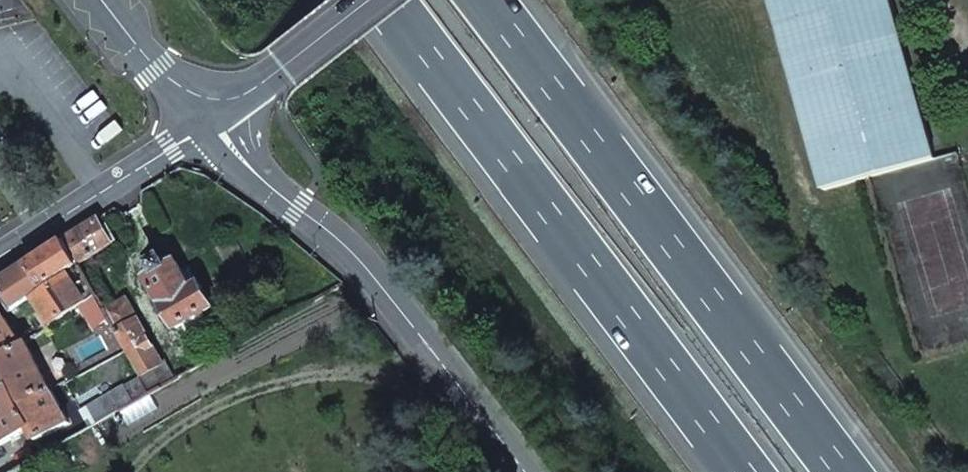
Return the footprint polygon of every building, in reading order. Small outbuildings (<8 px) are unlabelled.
[(822,190),(936,159),(892,0),(771,0),(822,190)] [(65,241),(78,266),(117,243),(118,242),(103,217),(65,241)] [(65,241),(27,265),(42,291),(79,268),(78,266),(65,241)] [(166,266),(162,258),(150,265),(154,272),(144,277),(173,328),(212,308),(198,283),(190,287),(175,261),(166,266)] [(0,282),(0,298),(8,312),(42,291),(27,265),(0,282)] [(50,327),(95,298),(90,288),(80,294),(71,279),(35,301),(50,327)] [(0,322),(0,359),(22,345),(6,318),(0,322)] [(141,379),(148,393),(149,395),(175,380),(163,361),(160,363),(136,321),(115,333),(141,379)] [(54,391),(51,387),(26,342),(22,345),(0,359),(0,365),(12,386),(24,407),(54,391)] [(12,386),(0,365),(0,393),(12,386)] [(82,413),(91,427),(148,393),(141,379),(82,413)] [(33,427),(24,407),(12,386),(0,393),(0,446),(33,427)] [(33,427),(40,440),(71,423),(54,391),(24,407),(33,427)]
